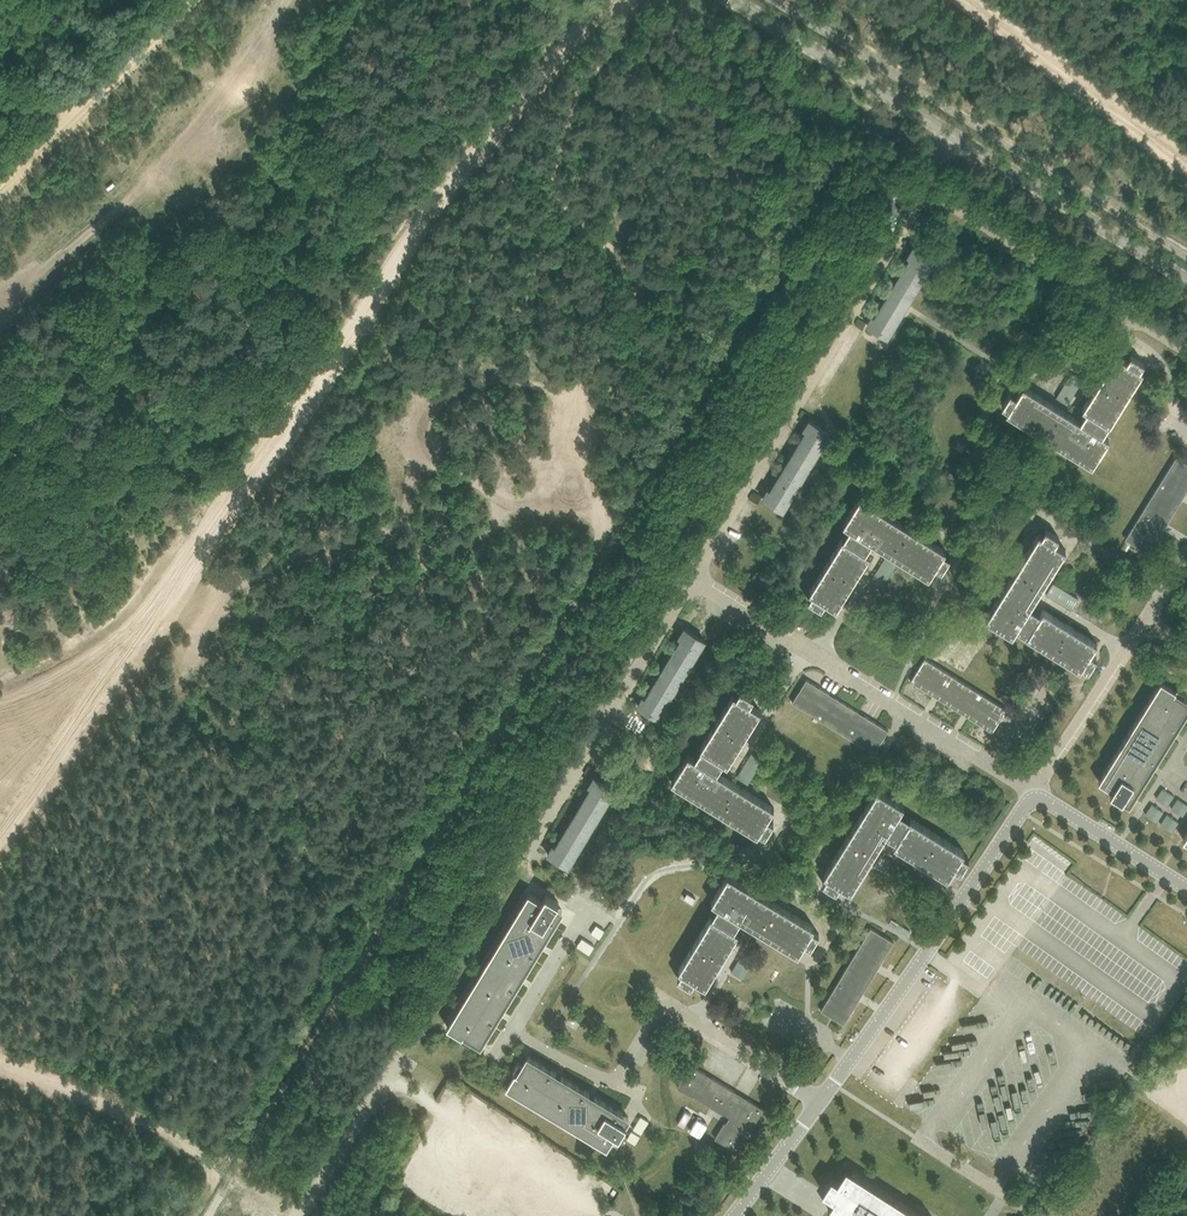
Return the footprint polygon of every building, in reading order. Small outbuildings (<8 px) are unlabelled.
[(867,324),(887,337),(934,259),(914,247),(913,249),(915,250),(912,254),(910,253),(909,256),(911,257),(875,317),(873,316),(871,318),(873,319),(871,323),(869,322),(867,324)] [(872,335),(875,337),(886,343),(888,340),(874,331),(872,335)] [(1008,409),(1007,412),(1092,466),(1109,439),(1103,434),(1109,424),(1110,425),(1143,371),(1140,369),(1144,363),(1131,354),(1127,361),(1116,354),(1083,408),(1087,411),(1081,421),(1023,385),(1015,399),(1009,395),(1002,406),(1008,409)] [(1056,397),(1068,404),(1083,380),(1072,372),(1056,397)] [(763,498),(783,510),(830,432),(810,420),(808,422),(810,423),(808,428),(806,426),(805,429),(807,430),(771,490),(768,489),(767,491),(769,492),(766,496),(764,495),(763,498)] [(955,447),(962,450),(965,445),(958,442),(955,447)] [(1181,500),(1179,499),(1183,493),(1185,494),(1186,491),(1186,463),(1176,457),(1125,539),(1149,553),(1163,530),(1161,528),(1165,522),(1167,523),(1181,500)] [(944,553),(946,550),(860,497),(844,524),(850,528),(844,538),(843,538),(810,592),(812,593),(809,599),(822,608),(826,602),(836,608),(870,554),(866,552),(872,541),(929,577),(936,566),(942,570),(951,557),(944,553)] [(986,619),(1013,635),(1017,629),(1027,635),(1027,636),(1081,669),(1082,667),(1088,670),(1097,657),(1091,653),(1097,642),(1043,609),(1041,613),(1031,607),(1066,550),(1056,543),(1059,537),(1046,528),(1042,535),(1039,533),(986,619)] [(870,582),(881,589),(897,564),(885,557),(870,582)] [(1046,594),(1071,609),(1079,598),(1054,582),(1046,594)] [(684,630),(686,631),(683,635),(681,634),(680,636),(682,638),(646,698),(643,696),(642,699),(644,700),(641,704),(639,703),(638,705),(658,717),(705,639),(685,627),(684,630)] [(911,680),(933,694),(934,694),(935,692),(942,696),(940,698),(963,713),(965,710),(971,714),(970,717),(993,731),(1007,708),(961,679),(925,657),(911,680)] [(792,702),(874,752),(889,729),(866,715),(864,717),(858,713),(859,711),(836,697),(835,699),(829,695),(830,693),(807,679),(792,702)] [(1176,690),(1161,680),(1099,780),(1113,789),(1110,793),(1123,800),(1124,799),(1129,802),(1133,796),(1134,797),(1137,792),(1133,790),(1137,784),(1139,786),(1150,769),(1153,763),(1154,764),(1157,759),(1154,757),(1157,751),(1160,753),(1171,736),(1174,730),(1175,731),(1178,726),(1174,724),(1178,718),(1181,720),(1186,710),(1186,700),(1175,692),(1176,690)] [(750,704),(754,697),(741,689),(737,695),(734,694),(701,747),(701,748),(695,758),(688,754),(672,781),(758,834),(759,831),(766,835),(774,822),(768,818),(774,807),(717,772),(724,762),(728,764),(761,710),(750,704)] [(896,744),(901,748),(905,741),(900,738),(896,744)] [(752,752),(747,760),(737,777),(748,784),(764,759),(752,752)] [(548,854),(568,866),(615,788),(595,776),(594,779),(596,780),(593,784),(591,783),(590,785),(592,787),(556,847),(553,845),(552,847),(554,849),(551,853),(550,852),(548,854)] [(1157,798),(1168,805),(1174,795),(1163,788),(1157,798)] [(823,882),(837,891),(840,885),(851,891),(887,834),(897,841),(894,845),(948,878),(955,868),(961,871),(969,858),(963,854),(965,851),(911,818),(910,819),(900,812),(904,805),(877,789),(824,875),(827,876),(823,882)] [(1183,816),(1186,810),(1186,804),(1178,798),(1172,808),(1183,816)] [(1146,814),(1157,821),(1164,811),(1152,804),(1146,814)] [(1161,824),(1172,832),(1179,822),(1168,814),(1161,824)] [(875,866),(900,881),(907,870),(902,866),(882,854),(875,866)] [(679,970),(682,971),(678,977),(692,986),(695,979),(706,986),(739,932),(735,929),(741,919),(798,953),(805,943),(811,947),(819,933),(813,929),(815,926),(728,874),(712,901),(719,905),(712,916),(712,915),(679,970)] [(447,1026),(462,1035),(463,1033),(481,1043),(491,1026),(488,1024),(489,1023),(492,1019),(495,1021),(498,1016),(498,1015),(512,992),(509,991),(512,985),(516,987),(519,982),(518,982),(532,959),(529,957),(532,952),(536,954),(539,949),(538,949),(552,926),(549,924),(553,918),(556,921),(559,916),(558,915),(562,909),(556,906),(559,902),(546,894),(542,900),(529,892),(447,1026)] [(684,898),(693,903),(696,898),(688,892),(684,898)] [(591,933),(599,938),(605,930),(596,924),(591,933)] [(821,1010),(835,1018),(844,1024),(858,1000),(856,999),(860,993),(862,994),(876,971),(874,969),(878,963),(880,964),(894,941),(871,927),(821,1010)] [(577,946),(589,954),(595,946),(582,938),(577,946)] [(732,971),(743,978),(759,953),(747,946),(732,971)] [(549,1072),(544,1069),(546,1066),(528,1056),(518,1072),(515,1071),(506,1086),(607,1147),(616,1133),(619,1135),(627,1123),(625,1122),(629,1116),(623,1113),(623,1112),(618,1109),(616,1113),(611,1109),(612,1106),(590,1093),(590,1092),(585,1089),(583,1093),(578,1090),(577,1089),(579,1086),(556,1072),(551,1069),(549,1072)] [(715,1137),(738,1151),(747,1135),(749,1130),(750,1130),(764,1108),(748,1098),(747,1100),(733,1092),(734,1090),(712,1076),(711,1077),(707,1074),(707,1073),(691,1064),(677,1086),(694,1096),(695,1094),(731,1116),(727,1123),(725,1121),(715,1137)] [(633,1128),(642,1134),(649,1121),(641,1116),(633,1128)] [(627,1139),(635,1144),(641,1135),(632,1130),(627,1139)] [(823,1190),(834,1198),(828,1208),(841,1215),(931,1215),(921,1209),(919,1213),(847,1166),(838,1180),(832,1176),(823,1190)]
